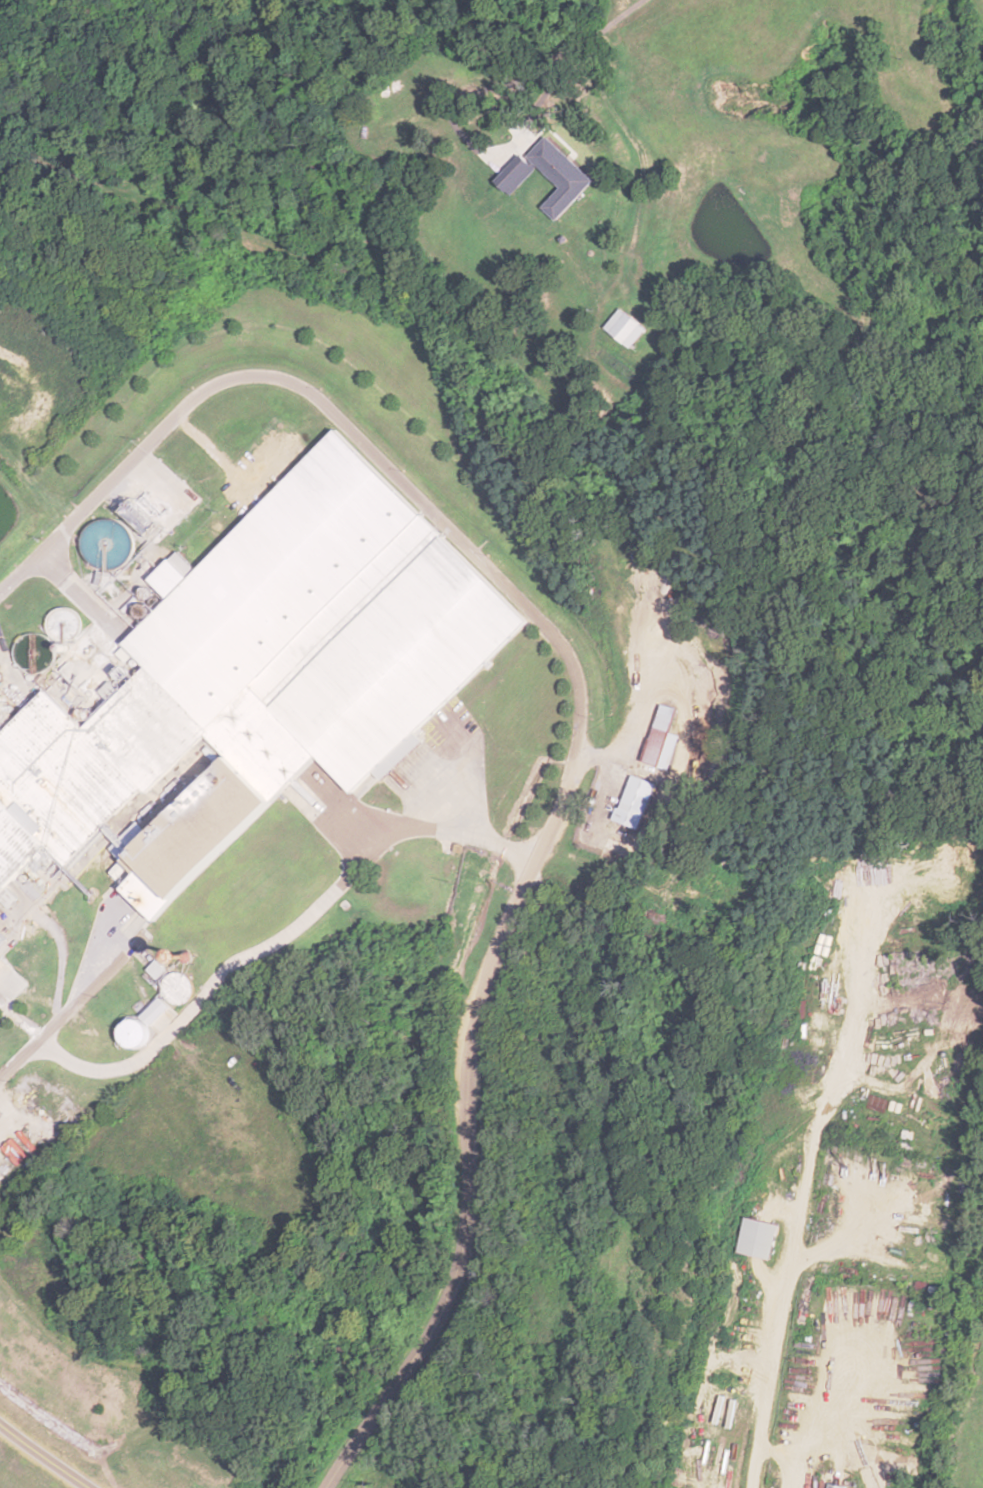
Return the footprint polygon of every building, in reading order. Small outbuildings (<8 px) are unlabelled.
[(41,844),(0,886),(0,731),(41,689),(80,729),(142,667),(119,644),(160,602),(164,599),(145,580),(164,562),(182,580),(328,432),(520,622),(351,792),(315,755),(273,798),(212,737),(205,744),(198,737),(143,793),(137,786),(61,863),(41,844)] [(679,710),(660,704),(642,761),(661,767),(679,710)] [(612,821),(637,830),(655,784),(630,774),(612,821)] [(154,980),(164,970),(154,960),(144,970),(154,980)] [(187,999),(180,973),(162,978),(170,1005),(187,999)] [(865,1159),(864,1144),(842,1144),(843,1160),(865,1159)] [(774,1225),(737,1217),(729,1252),(766,1261),(774,1225)]
